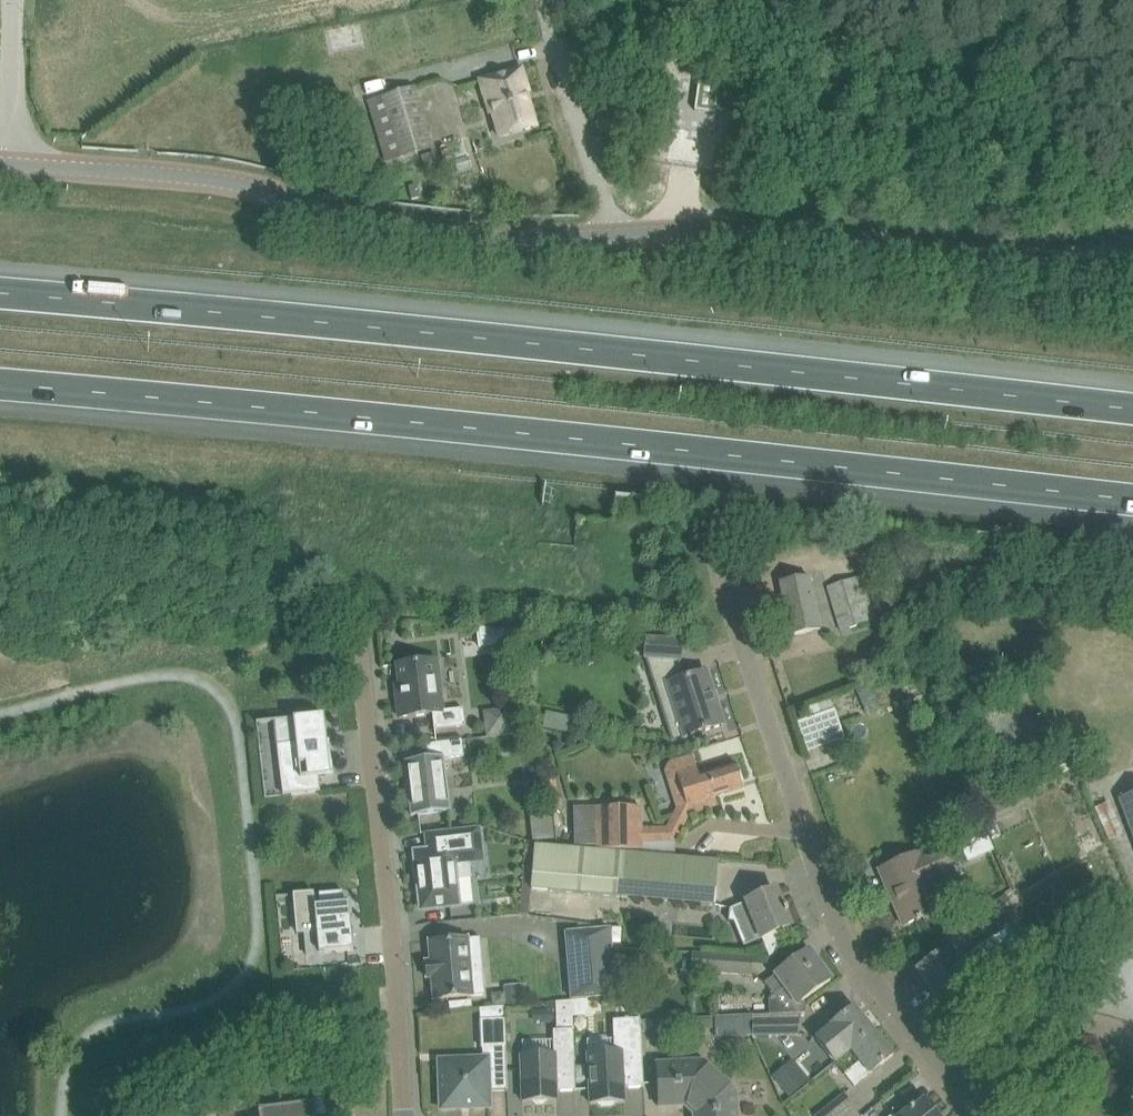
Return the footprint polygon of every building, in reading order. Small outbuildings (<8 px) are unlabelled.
[(492,113),(497,130),(500,138),(536,127),(526,93),(528,92),(522,69),(480,81),(490,114),(492,113)] [(695,111),(715,114),(719,86),(698,83),(695,111)] [(432,147),(415,88),(368,101),(385,161),(432,147)] [(788,625),(791,636),(820,630),(810,577),(780,583),(787,621),(786,622),(786,625),(788,625)] [(828,587),(840,631),(875,621),(862,577),(828,587)] [(885,604),(876,607),(879,616),(888,613),(885,604)] [(645,657),(679,660),(681,660),(682,642),(646,639),(645,657)] [(397,665),(400,686),(401,699),(397,700),(399,718),(432,714),(434,730),(465,727),(463,709),(443,711),(441,694),(436,695),(432,661),(397,665)] [(706,672),(684,679),(667,684),(684,738),(724,726),(706,672)] [(834,706),(795,714),(802,748),(841,740),(834,706)] [(509,709),(485,712),(488,737),(513,735),(509,709)] [(542,728),(573,734),(577,718),(546,711),(542,728)] [(283,720),(274,721),(277,745),(283,796),(293,795),(305,793),(316,792),(320,792),(319,777),(318,774),(331,773),(334,772),(330,739),(327,740),(324,715),(308,717),(296,719),(293,719),(283,720)] [(427,745),(429,760),(405,763),(411,816),(450,811),(444,759),(464,757),(462,740),(427,745)] [(665,771),(677,807),(677,809),(688,816),(699,813),(696,803),(744,788),(736,764),(698,776),(692,755),(669,762),(665,771)] [(1119,799),(1132,835),(1132,793),(1119,799)] [(596,807),(597,851),(641,855),(641,807),(596,807)] [(553,812),(529,814),(532,842),(556,839),(553,812)] [(471,878),(469,863),(483,861),(479,828),(426,834),(428,851),(415,853),(416,859),(412,859),(414,876),(417,875),(421,910),(459,906),(456,880),(471,878)] [(990,839),(977,844),(985,863),(998,857),(990,839)] [(641,855),(597,851),(535,845),(531,890),(715,906),(719,862),(641,855)] [(921,853),(900,862),(879,871),(887,889),(891,887),(898,901),(894,903),(903,926),(916,920),(917,922),(945,910),(934,885),(953,877),(940,847),(922,855),(921,853)] [(730,909),(736,923),(746,946),(791,927),(786,914),(788,913),(786,909),(784,910),(776,890),(730,909)] [(314,892),(293,894),(297,934),(317,932),(318,940),(319,940),(319,938),(323,938),(325,953),(353,951),(349,904),(344,904),(343,892),(319,894),(320,903),(315,903),(314,892)] [(1015,908),(1006,895),(978,914),(987,928),(1015,908)] [(566,933),(572,1000),(616,996),(610,929),(566,933)] [(958,962),(949,948),(917,970),(942,1005),(973,984),(973,983),(1009,958),(995,937),(958,962)] [(472,977),(468,939),(429,942),(430,961),(426,962),(427,979),(432,979),(433,999),(473,996),(484,995),(483,976),(472,977)] [(764,984),(774,998),(770,1001),(770,1015),(806,1014),(805,1006),(802,1002),(813,993),(831,980),(829,978),(830,975),(823,965),(820,965),(810,951),(775,976),(764,984)] [(753,958),(693,955),(692,971),(752,975),(753,958)] [(503,985),(505,1006),(523,1005),(522,984),(503,985)] [(836,1063),(851,1051),(850,1050),(874,1032),(854,1007),(831,1026),(831,1027),(816,1039),(836,1063)] [(753,1036),(753,1020),(753,1016),(715,1017),(716,1037),(753,1036)] [(439,1060),(440,1100),(441,1110),(451,1109),(451,1110),(461,1109),(461,1106),(470,1106),(470,1109),(491,1108),(490,1091),(508,1090),(505,1019),(481,1020),(482,1049),(487,1049),(488,1058),(474,1059),(474,1064),(440,1065),(440,1060),(439,1060)] [(624,1089),(644,1087),(640,1019),(612,1020),(614,1052),(587,1054),(590,1104),(597,1103),(601,1107),(613,1106),(617,1102),(625,1102),(624,1099),(623,1099),(623,1100),(617,1101),(617,1088),(622,1088),(622,1090),(624,1089)] [(799,1035),(799,1019),(753,1020),(753,1036),(799,1035)] [(521,1056),(523,1102),(532,1101),(536,1105),(544,1104),(548,1101),(557,1100),(557,1099),(550,1099),(549,1092),(576,1091),(573,1030),(553,1031),(554,1055),(521,1056)] [(850,1050),(851,1051),(860,1063),(845,1075),(854,1087),(869,1074),(870,1075),(893,1056),(874,1032),(850,1050)] [(694,1115),(737,1115),(735,1091),(702,1062),(656,1065),(658,1107),(684,1105),(687,1103),(697,1111),(694,1114),(694,1115)] [(774,1079),(791,1099),(810,1082),(793,1063),(774,1079)] [(853,1106),(843,1094),(816,1115),(841,1115),(853,1106)] [(267,1108),(267,1109),(272,1109),(273,1115),(324,1115),(327,1115),(325,1099),(267,1108)] [(934,1113),(937,1110),(930,1102),(927,1104),(924,1101),(913,1110),(912,1108),(902,1115),(936,1115),(934,1113)]
